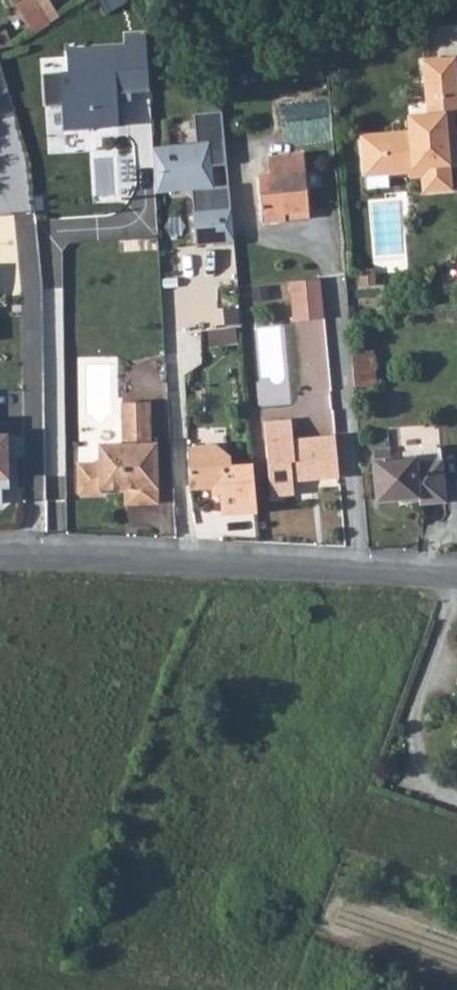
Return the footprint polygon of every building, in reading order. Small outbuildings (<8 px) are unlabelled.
[(31,32),(48,22),(35,0),(19,0),(11,4),(31,32)] [(48,22),(56,16),(48,0),(35,0),(48,22)] [(39,72),(42,125),(61,129),(116,127),(114,93),(145,87),(141,38),(64,47),(62,73),(39,72)] [(403,127),(407,171),(421,170),(421,186),(448,184),(445,158),(443,135),(452,134),(449,109),(456,109),(456,107),(455,78),(452,55),(423,57),(425,91),(437,90),(439,110),(427,111),(408,112),(409,127),(403,127)] [(437,90),(425,91),(427,111),(439,110),(437,90)] [(188,113),(193,144),(207,143),(209,164),(224,165),(220,112),(188,113)] [(403,127),(360,131),(362,153),(381,152),(381,159),(404,158),(404,167),(404,171),(407,171),(403,127)] [(186,192),(212,190),(209,164),(207,143),(193,144),(148,150),(154,195),(186,192)] [(381,152),(362,153),(363,169),(404,167),(404,158),(381,159),(381,152)] [(257,175),(261,224),(284,222),(283,215),(307,213),(302,154),(266,157),(267,174),(257,175)] [(186,192),(193,246),(230,243),(226,188),(212,190),(186,192)] [(355,269),(357,289),(376,289),(375,268),(355,269)] [(318,279),(288,282),(293,322),(322,320),(318,279)] [(346,351),(350,388),(375,386),(373,349),(346,351)] [(102,487),(125,486),(136,486),(136,503),(158,502),(156,441),(150,441),(148,399),(121,400),(123,440),(100,440),(100,461),(78,461),(79,491),(102,491),(102,487)] [(296,488),(295,480),(337,477),(333,435),(291,439),(289,419),(262,422),(269,496),(296,494),(296,488)] [(257,515),(252,465),(231,466),(230,456),(216,445),(207,454),(197,446),(186,447),(190,490),(212,489),(220,497),(221,517),(257,515)] [(393,446),(373,447),(378,501),(420,498),(421,505),(447,503),(443,450),(439,446),(427,446),(422,450),(423,457),(394,459),(393,446)] [(337,477),(295,480),(296,488),(337,485),(337,477)] [(136,486),(125,486),(125,503),(136,503),(136,486)]
